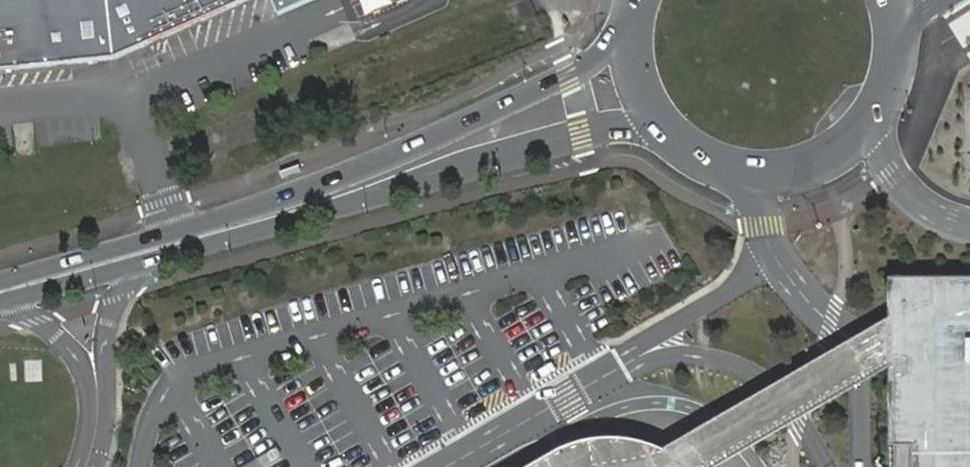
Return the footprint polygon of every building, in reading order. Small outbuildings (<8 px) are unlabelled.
[(104,54),(98,0),(0,0),(0,65),(104,54)] [(104,54),(123,48),(246,0),(98,0),(104,54)] [(892,277),(892,318),(893,339),(893,350),(893,366),(894,466),(969,466),(969,277),(892,277)] [(665,451),(681,463),(688,466),(720,466),(893,366),(893,350),(893,339),(892,318),(665,451)] [(681,463),(665,451),(653,445),(628,440),(592,441),(560,451),(531,466),(688,466),(681,463)]
